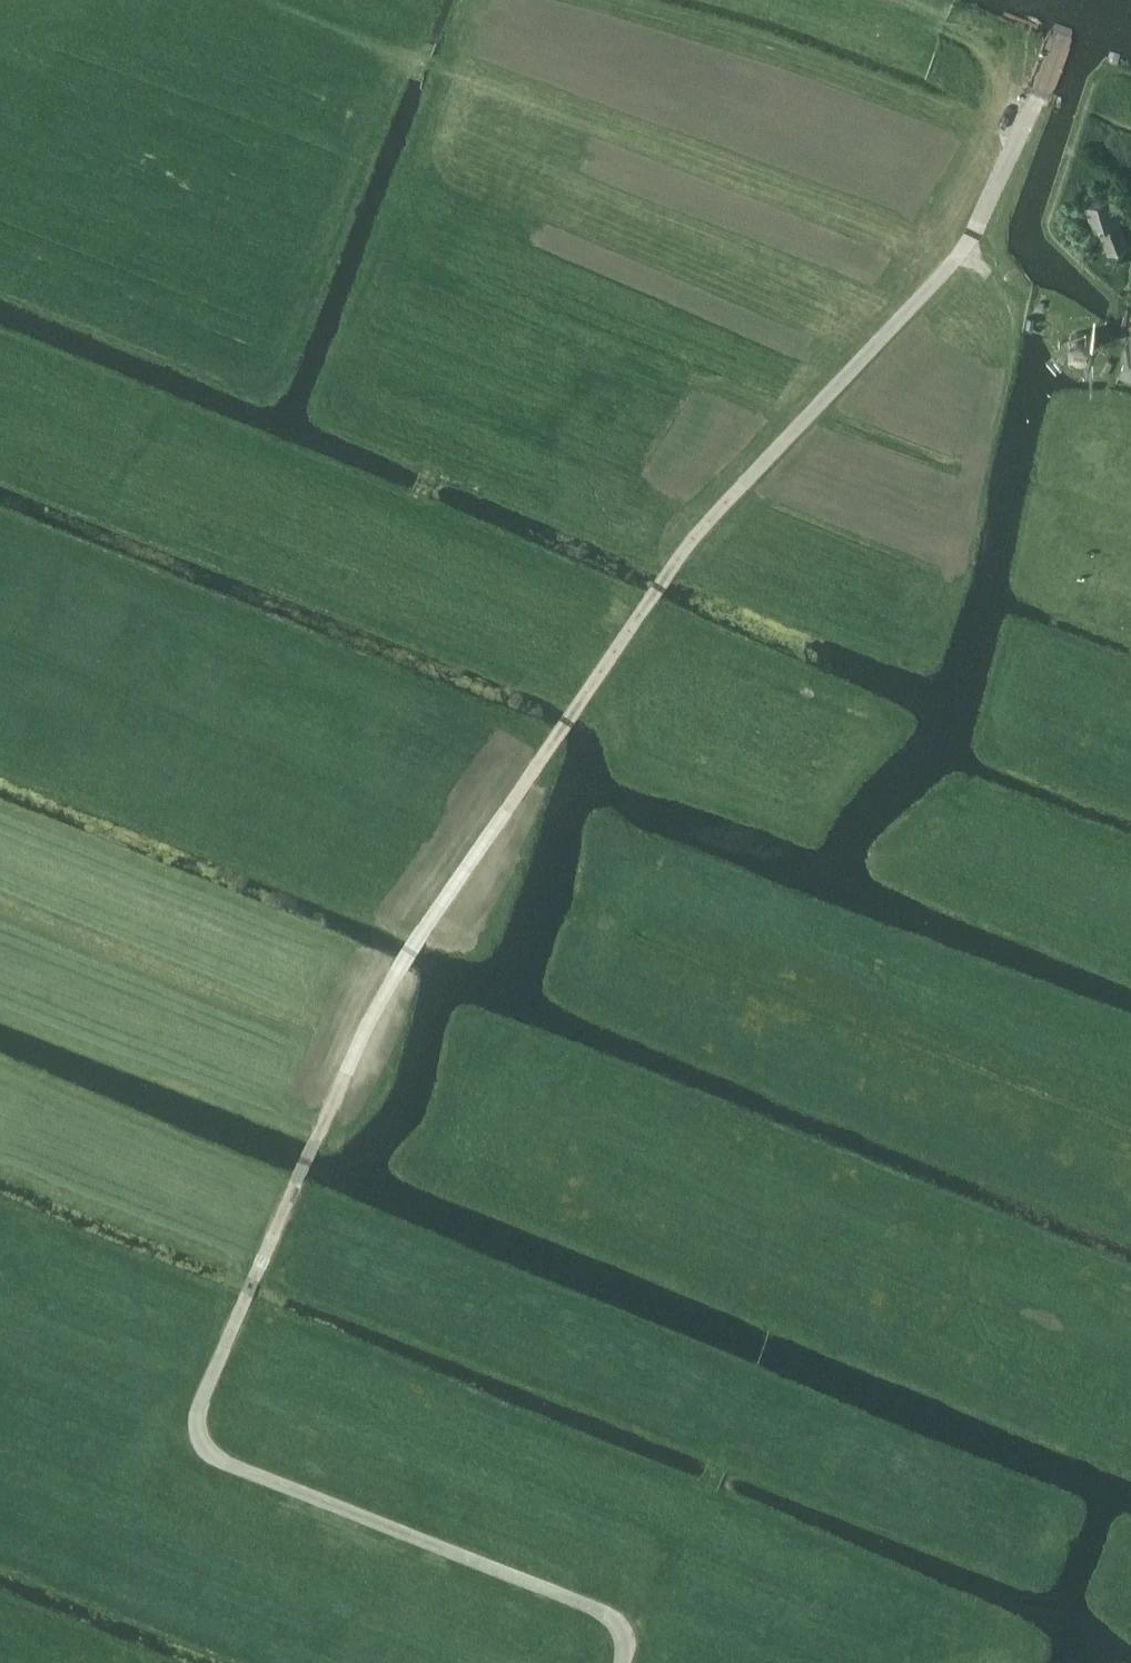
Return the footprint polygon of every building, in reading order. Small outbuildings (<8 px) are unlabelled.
[(1124,218),(1115,194),(1086,205),(1094,229),(1098,227),(1108,253),(1106,254),(1110,265),(1125,260),(1120,247),(1128,244),(1119,220),(1124,218)] [(1130,327),(1130,308),(1126,306),(1121,323),(1130,327)] [(1033,326),(1035,317),(1028,316),(1026,325),(1033,326)] [(1120,357),(1125,358),(1119,376),(1130,381),(1130,329),(1120,357)] [(1072,351),(1074,352),(1080,354),(1086,353),(1091,348),(1092,342),(1092,340),(1092,338),(1091,336),(1090,335),(1089,333),(1088,332),(1081,330),(1075,331),(1070,336),(1068,342),(1068,344),(1069,346),(1070,348),(1071,350),(1072,351)]
